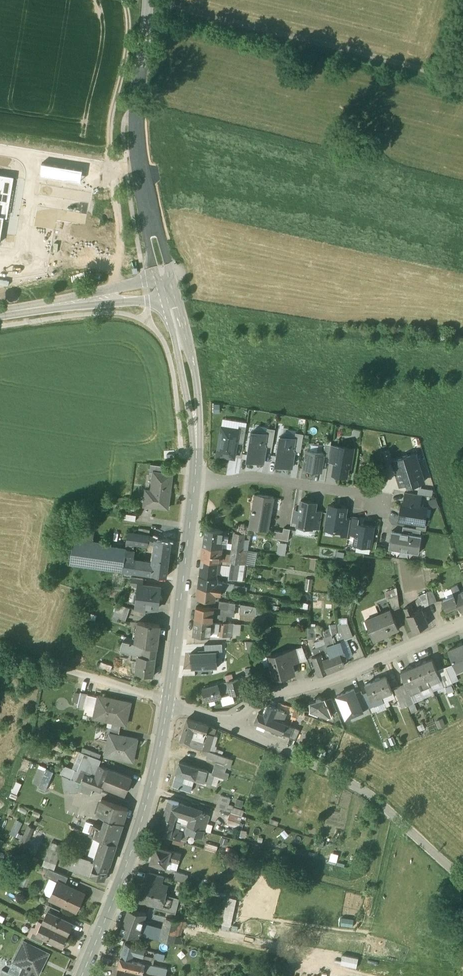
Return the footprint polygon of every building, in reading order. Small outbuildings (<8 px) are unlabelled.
[(83,169),(41,163),(39,175),(81,181),(83,169)] [(2,217),(6,217),(13,176),(0,174),(0,230),(2,217)] [(239,430),(222,427),(218,455),(234,458),(237,443),(239,430)] [(276,429),(268,428),(267,434),(269,434),(267,446),(273,447),(276,429)] [(252,432),(247,460),(264,463),(267,446),(269,434),(267,434),(252,432)] [(304,434),(296,433),(295,439),(297,439),(295,450),(301,451),(304,434)] [(295,439),(281,436),(276,465),(292,467),(295,450),(297,439),(295,439)] [(332,441),(326,440),(324,453),(323,456),(329,456),(331,444),(332,441)] [(338,446),(331,444),(329,456),(328,462),(335,463),(338,446)] [(338,446),(335,463),(333,474),(349,477),(354,448),(338,446)] [(308,451),(305,470),(320,472),(323,456),(324,453),(308,451)] [(415,454),(393,461),(401,485),(408,483),(409,486),(424,482),(415,454)] [(164,466),(151,464),(150,472),(153,472),(153,471),(163,472),(164,466)] [(163,472),(153,471),(153,472),(151,490),(146,490),(145,501),(153,502),(152,506),(168,508),(172,474),(163,472)] [(421,493),(436,495),(436,488),(421,486),(421,493)] [(422,494),(405,492),(404,498),(412,499),(411,501),(421,503),(422,494)] [(274,497),(255,494),(252,510),(251,510),(251,511),(252,512),(249,528),(268,531),(274,497)] [(128,500),(111,496),(109,505),(126,509),(128,500)] [(412,499),(404,498),(403,503),(402,503),(399,520),(424,524),(425,515),(422,514),(423,507),(420,506),(421,503),(411,501),(412,499)] [(317,503),(301,500),(299,510),(297,521),(297,525),(312,528),(315,510),(317,503)] [(329,505),(326,528),(342,531),(345,517),(346,507),(329,505)] [(322,511),(315,510),(312,528),(319,529),(322,511)] [(123,520),(135,522),(136,515),(124,513),(123,520)] [(359,518),(351,516),(350,518),(348,534),(355,535),(357,523),(358,523),(359,518)] [(350,518),(345,517),(342,531),(341,535),(348,536),(348,534),(350,518)] [(358,523),(357,523),(355,535),(354,543),(370,546),(374,526),(358,523)] [(94,530),(75,527),(73,541),(92,544),(94,530)] [(223,530),(205,527),(203,544),(221,547),(222,541),(225,542),(225,537),(223,537),(223,530)] [(421,530),(403,527),(402,533),(420,536),(421,530)] [(283,532),(274,531),(273,538),(288,541),(290,529),(283,528),(283,532)] [(402,533),(391,531),(388,548),(418,553),(421,536),(420,536),(402,533)] [(244,533),(235,532),(233,548),(242,549),(244,533)] [(138,534),(128,533),(126,547),(126,549),(124,560),(131,560),(134,545),(147,547),(149,536),(138,534)] [(171,541),(157,539),(149,536),(147,547),(156,548),(153,564),(152,574),(166,576),(171,541)] [(92,544),(73,541),(70,562),(123,569),(124,560),(126,549),(92,544)] [(279,542),(277,554),(286,555),(288,543),(279,542)] [(221,547),(203,544),(202,558),(220,560),(221,547)] [(242,549),(233,548),(231,561),(240,563),(242,549)] [(242,549),(240,563),(245,564),(248,550),(242,549)] [(220,560),(202,558),(200,574),(216,577),(217,564),(227,566),(227,570),(229,571),(231,561),(220,560)] [(131,560),(124,560),(123,569),(152,574),(153,564),(131,560)] [(240,563),(231,561),(229,571),(229,574),(238,575),(240,563)] [(216,577),(200,574),(199,586),(221,589),(222,584),(216,583),(218,577),(216,577)] [(143,579),(131,577),(130,584),(139,585),(142,585),(143,579)] [(313,579),(307,578),(305,590),(312,591),(313,579)] [(142,585),(139,585),(136,603),(135,603),(135,610),(145,613),(146,607),(158,608),(159,601),(163,598),(160,595),(159,595),(160,587),(142,585)] [(248,587),(234,585),(233,591),(247,594),(248,587)] [(457,585),(451,588),(454,595),(460,592),(457,585)] [(221,589),(199,586),(197,598),(215,600),(215,594),(221,594),(221,589)] [(397,588),(386,592),(393,610),(399,607),(397,588)] [(233,591),(226,590),(225,599),(228,600),(228,596),(232,597),(233,591)] [(433,591),(426,592),(429,604),(436,601),(433,591)] [(454,595),(458,604),(461,610),(462,609),(462,591),(460,592),(454,595)] [(426,592),(418,596),(422,607),(428,605),(426,592)] [(454,595),(442,601),(446,609),(458,604),(454,595)] [(225,601),(220,600),(219,609),(221,609),(234,609),(235,603),(232,602),(225,601)] [(130,608),(117,604),(113,616),(125,621),(130,608)] [(241,604),(240,613),(255,614),(256,606),(241,604)] [(411,605),(404,608),(407,616),(414,612),(411,605)] [(213,608),(197,607),(195,620),(212,622),(212,621),(212,617),(215,617),(215,613),(213,613),(213,608)] [(234,609),(221,609),(219,609),(213,608),(213,613),(215,613),(215,617),(212,617),(212,621),(221,622),(225,623),(225,615),(234,615),(234,611),(235,611),(235,610),(234,610),(234,609)] [(407,616),(406,616),(413,631),(428,625),(422,609),(414,612),(407,616)] [(375,620),(366,623),(373,641),(374,640),(388,633),(389,634),(389,633),(398,629),(390,610),(374,617),(375,620)] [(212,622),(195,620),(193,634),(210,636),(211,631),(213,631),(214,628),(211,627),(212,622)] [(160,625),(138,622),(135,643),(140,644),(157,648),(160,625)] [(225,623),(221,622),(219,635),(226,636),(228,623),(225,623)] [(228,623),(226,636),(232,637),(234,624),(228,623)] [(329,628),(332,635),(333,634),(336,642),(340,641),(336,625),(336,624),(328,624),(329,628)] [(345,640),(340,624),(336,625),(340,641),(345,640)] [(353,637),(348,624),(340,624),(345,640),(353,637)] [(329,628),(323,630),(325,637),(332,635),(329,628)] [(325,637),(323,637),(324,639),(326,646),(336,643),(336,642),(333,634),(332,635),(325,637)] [(324,639),(314,642),(316,648),(312,649),(314,655),(321,653),(323,659),(330,657),(326,646),(324,639)] [(131,642),(123,640),(120,649),(129,651),(131,642)] [(250,652),(256,650),(253,640),(247,642),(250,652)] [(336,643),(326,646),(330,657),(323,659),(323,660),(327,672),(345,665),(342,660),(346,658),(340,641),(336,642),(336,643)] [(135,643),(131,642),(129,651),(138,652),(140,644),(135,643)] [(157,648),(140,644),(138,652),(139,652),(136,672),(153,676),(157,648)] [(448,650),(457,670),(462,667),(462,644),(448,650)] [(296,649),(287,652),(290,663),(299,661),(296,649)] [(287,652),(271,656),(273,664),(270,665),(274,679),(293,674),(290,663),(287,652)] [(192,654),(193,669),(217,668),(216,653),(192,654)] [(314,655),(312,656),(319,675),(327,672),(323,660),(323,659),(321,653),(314,655)] [(432,659),(422,663),(428,678),(430,678),(438,674),(437,671),(432,659)] [(422,663),(411,667),(418,683),(426,679),(428,678),(422,663)] [(458,680),(452,664),(446,667),(452,682),(458,680)] [(418,683),(411,667),(400,672),(405,683),(406,683),(410,693),(410,695),(411,695),(421,691),(418,683)] [(446,667),(437,671),(438,674),(440,680),(443,687),(445,686),(452,683),(452,682),(446,667)] [(438,674),(430,678),(432,684),(440,680),(438,674)] [(386,676),(376,680),(382,695),(392,691),(386,676)] [(244,678),(238,679),(241,692),(247,690),(246,684),(245,684),(244,678)] [(229,682),(218,684),(221,697),(241,692),(238,679),(234,680),(229,682)] [(426,679),(418,683),(421,691),(429,687),(426,679)] [(376,680),(365,685),(368,692),(371,699),(380,696),(382,695),(376,680)] [(410,693),(406,683),(405,683),(400,686),(404,695),(410,693)] [(455,689),(452,683),(445,686),(448,693),(455,690),(455,689)] [(218,684),(203,688),(206,700),(221,697),(218,684)] [(400,686),(394,688),(400,703),(406,700),(404,695),(400,686)] [(353,689),(337,696),(346,717),(362,710),(355,694),(353,689)] [(87,694),(81,693),(81,692),(80,692),(77,706),(85,708),(88,693),(87,693),(87,694)] [(355,694),(362,710),(368,708),(362,694),(361,692),(355,694)] [(371,699),(368,692),(362,694),(368,708),(374,705),(371,699)] [(414,703),(411,695),(410,695),(410,693),(404,695),(406,700),(409,706),(414,703)] [(130,705),(114,701),(114,699),(98,696),(95,711),(113,715),(112,722),(121,723),(126,724),(130,705)] [(380,696),(371,699),(374,705),(382,702),(380,696)] [(317,699),(316,700),(310,702),(310,711),(328,717),(332,715),(332,714),(326,701),(325,698),(323,699),(322,698),(321,697),(320,697),(318,697),(317,698),(317,699)] [(337,712),(332,698),(326,701),(332,714),(337,712)] [(284,712),(275,709),(268,705),(264,715),(263,715),(272,719),(272,718),(273,716),(276,717),(282,719),(284,712)] [(300,709),(294,708),(291,718),(293,719),(295,720),(297,716),(298,717),(300,709)] [(272,719),(263,715),(264,715),(258,713),(254,722),(258,723),(257,726),(264,729),(265,726),(281,733),(286,724),(275,719),(272,718),(272,719)] [(209,725),(187,718),(182,734),(192,737),(193,737),(194,734),(195,730),(204,733),(209,725)] [(436,722),(439,728),(446,725),(443,719),(436,722)] [(294,727),(286,724),(281,733),(289,736),(290,736),(294,727)] [(209,725),(204,733),(200,747),(208,750),(215,728),(209,725)] [(111,727),(109,727),(107,733),(109,734),(109,733),(119,735),(120,729),(111,727)] [(300,730),(294,727),(290,736),(289,736),(289,737),(295,740),(300,730)] [(119,735),(109,733),(109,734),(107,742),(112,743),(110,757),(129,761),(131,747),(136,748),(137,739),(119,735)] [(192,737),(182,734),(180,741),(190,744),(192,737)] [(317,756),(324,759),(328,752),(321,749),(317,756)] [(225,763),(226,758),(211,753),(209,757),(225,763)] [(93,763),(85,760),(82,767),(90,770),(93,763)] [(199,768),(179,762),(176,773),(194,779),(203,782),(206,771),(199,768)] [(226,766),(215,763),(213,768),(225,772),(226,766)] [(94,777),(85,773),(81,782),(94,788),(101,791),(103,786),(110,770),(110,769),(99,765),(94,777)] [(225,772),(213,768),(211,774),(215,775),(227,779),(229,774),(225,772)] [(53,772),(47,769),(39,787),(46,790),(53,772)] [(85,773),(78,770),(77,774),(74,780),(80,782),(81,782),(85,773)] [(110,770),(103,786),(125,794),(131,778),(110,770)] [(211,774),(206,771),(203,782),(212,785),(215,775),(211,774)] [(194,779),(176,773),(172,786),(191,792),(192,785),(194,779)] [(80,783),(68,778),(69,790),(70,793),(78,792),(78,791),(80,783)] [(81,782),(80,782),(80,783),(78,791),(91,795),(94,788),(81,782)] [(230,798),(220,795),(218,801),(228,804),(230,798)] [(128,808),(101,799),(97,814),(105,817),(123,823),(128,808)] [(243,801),(237,799),(235,806),(242,807),(243,801)] [(178,802),(168,800),(163,818),(174,820),(176,813),(190,818),(193,808),(178,802)] [(228,804),(218,801),(216,807),(231,812),(233,806),(228,804)] [(233,807),(231,813),(246,818),(248,812),(233,807)] [(205,811),(193,808),(190,818),(207,824),(209,815),(205,811)] [(190,818),(176,813),(174,820),(174,821),(180,823),(188,825),(190,818)] [(242,817),(231,813),(227,824),(238,828),(242,817)] [(123,823),(105,817),(102,826),(93,823),(89,833),(102,838),(116,843),(123,823)] [(174,820),(163,818),(159,834),(174,838),(180,839),(183,832),(178,831),(172,829),(174,821),(174,820)] [(207,824),(190,818),(188,825),(204,831),(207,824)] [(11,834),(18,836),(23,821),(16,819),(11,834)] [(180,823),(174,821),(172,829),(178,831),(180,823)] [(188,825),(180,823),(178,831),(183,832),(185,833),(184,835),(187,836),(189,833),(188,832),(186,831),(188,825)] [(18,838),(34,843),(39,827),(29,824),(25,834),(20,832),(18,838)] [(204,831),(188,825),(186,831),(188,832),(189,833),(202,837),(204,831)] [(116,843),(102,838),(95,859),(109,864),(116,843)] [(217,846),(206,842),(204,849),(215,852),(217,846)] [(171,850),(155,845),(150,862),(157,864),(156,866),(161,868),(162,865),(166,867),(168,859),(171,850)] [(60,852),(49,848),(47,854),(58,858),(60,852)] [(181,854),(171,850),(168,859),(179,862),(181,854)] [(58,858),(47,854),(45,860),(56,864),(58,858)] [(74,855),(69,868),(103,880),(109,864),(95,859),(94,862),(74,855)] [(179,862),(168,859),(166,867),(177,870),(179,862)] [(68,877),(48,868),(45,876),(58,881),(58,880),(65,883),(68,877)] [(188,875),(175,872),(173,879),(186,882),(188,875)] [(163,877),(149,873),(147,880),(161,884),(163,877)] [(65,883),(58,880),(58,881),(50,898),(75,910),(84,893),(65,883)] [(147,880),(144,891),(142,891),(140,900),(156,904),(158,905),(160,896),(164,897),(167,885),(161,884),(147,880)] [(164,897),(160,896),(158,905),(156,904),(155,908),(175,913),(178,903),(163,899),(164,897)] [(222,924),(231,926),(237,900),(227,898),(222,924)] [(59,910),(47,905),(45,910),(49,912),(49,911),(57,915),(59,910)] [(146,912),(128,908),(123,922),(141,926),(146,912)] [(57,915),(49,911),(49,912),(43,923),(67,935),(73,922),(57,915)] [(178,920),(166,917),(161,939),(173,942),(174,935),(178,920)] [(341,917),(341,925),(356,926),(356,918),(341,917)] [(186,922),(178,920),(174,935),(180,936),(183,928),(185,928),(186,922)] [(141,926),(123,922),(120,931),(138,935),(138,934),(141,926)] [(67,935),(43,923),(38,934),(38,935),(45,938),(61,946),(67,935)] [(38,934),(33,931),(30,937),(42,943),(45,938),(38,935),(38,934)] [(24,940),(13,961),(26,968),(22,975),(36,975),(37,973),(38,974),(49,953),(24,940)] [(135,947),(125,944),(123,951),(134,954),(135,947)] [(146,949),(135,947),(134,954),(144,956),(146,949)] [(134,954),(123,951),(122,958),(132,960),(134,954)] [(165,955),(154,953),(154,956),(153,959),(154,959),(163,961),(165,955)] [(122,958),(120,957),(118,966),(120,967),(142,972),(144,973),(146,964),(142,963),(132,960),(122,958)] [(144,957),(142,963),(146,964),(153,965),(154,959),(153,959),(144,957)] [(153,965),(146,964),(144,973),(148,974),(150,974),(153,965)] [(150,974),(156,975),(166,975),(167,969),(153,965),(150,974)] [(120,967),(117,975),(141,975),(142,972),(120,967)]
